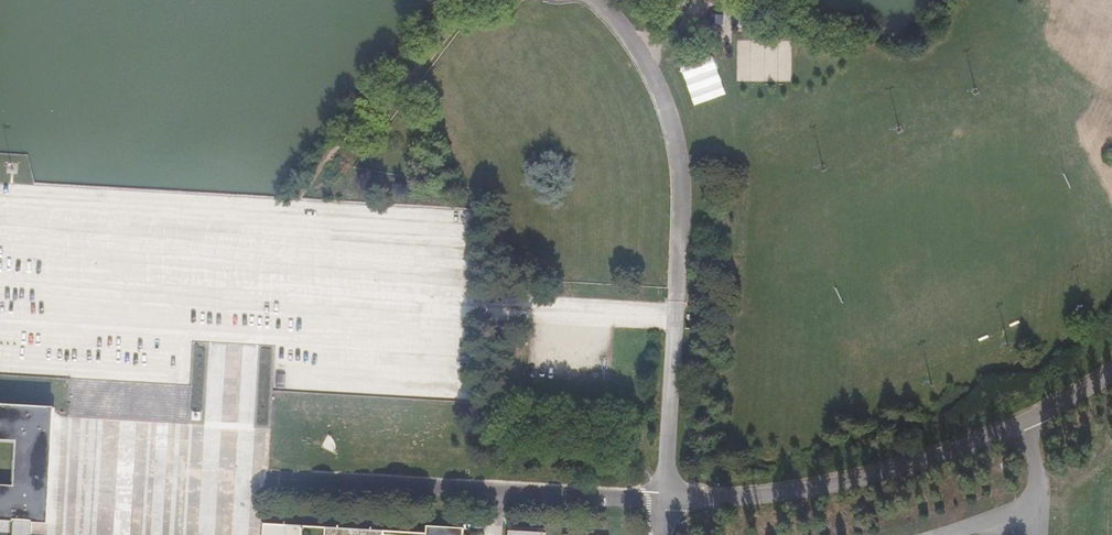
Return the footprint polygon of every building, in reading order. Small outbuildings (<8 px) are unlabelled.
[(721,66),(689,72),(694,99),(726,93),(721,66)] [(34,406),(0,404),(0,440),(20,441),(18,487),(0,486),(0,521),(17,522),(35,523),(51,524),(58,414),(58,408),(34,406)] [(35,523),(17,522),(16,534),(34,534),(35,523)] [(303,528),(327,530),(327,534),(429,534),(266,524),(265,534),(303,534),(303,528)] [(466,529),(447,528),(430,527),(429,534),(466,534),(466,529)]
